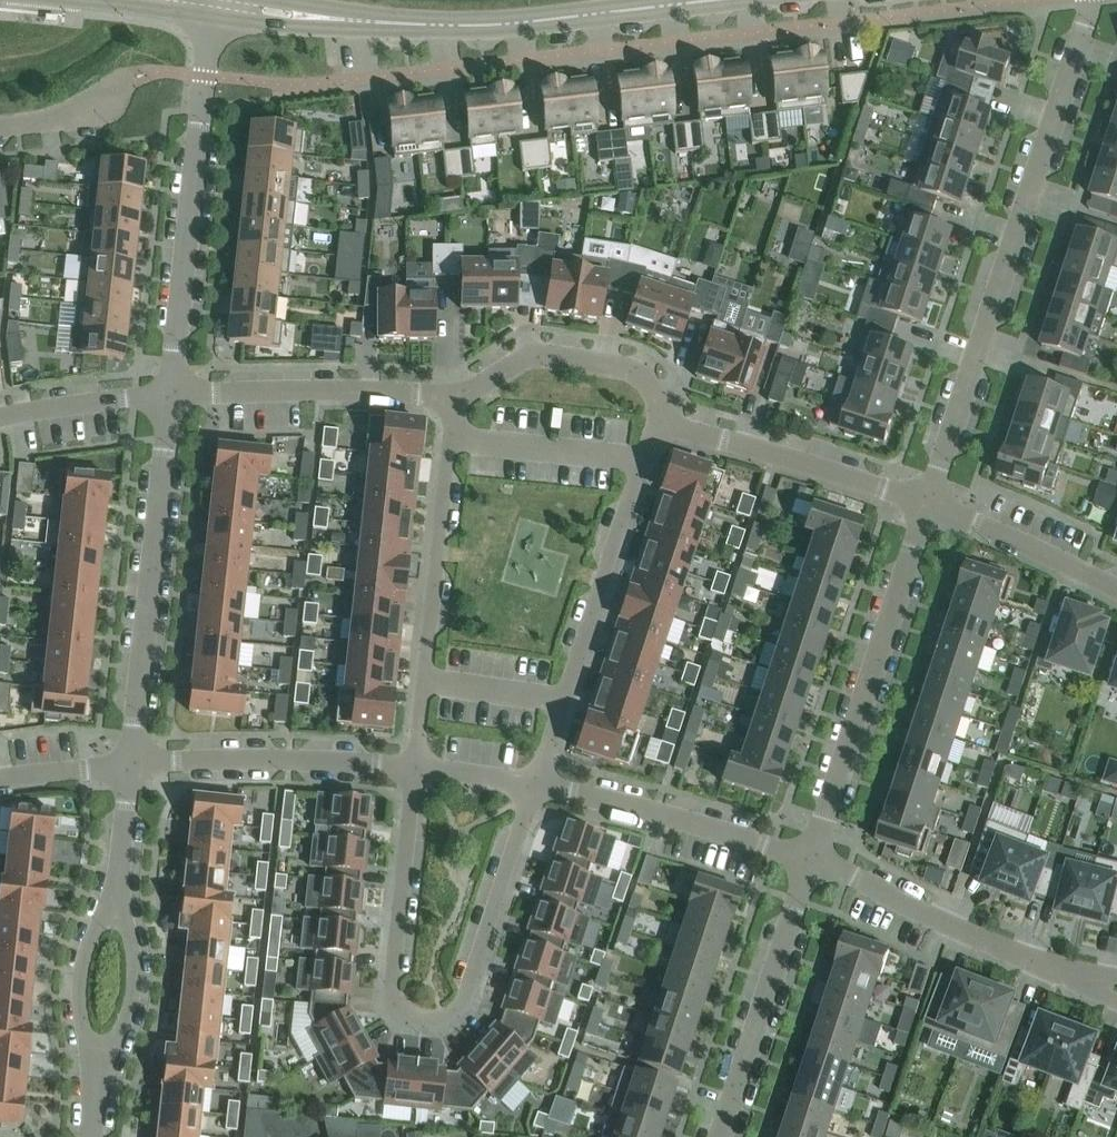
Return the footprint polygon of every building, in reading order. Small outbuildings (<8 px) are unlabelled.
[(958,70),(950,67),(945,82),(972,91),(976,78),(1001,86),(1010,59),(992,53),(994,45),(972,38),(970,46),(966,44),(958,70)] [(893,40),(886,61),(910,68),(917,47),(908,45),(893,40)] [(794,58),(800,110),(825,107),(819,55),(818,55),(818,54),(794,57),(794,58)] [(800,110),(794,58),(770,61),(776,113),(777,112),(800,110)] [(743,64),(718,67),(724,119),(747,116),(749,116),(743,64)] [(718,67),(718,66),(694,69),(694,70),(693,70),(699,122),(700,121),(724,119),(718,67)] [(642,76),(641,76),(647,128),(671,125),(673,125),(666,73),(665,73),(665,72),(641,75),(642,76)] [(857,103),(867,73),(838,76),(841,105),(857,103)] [(647,128),(641,76),(617,79),(623,131),(624,131),(647,128)] [(590,82),(565,85),(570,127),(569,127),(570,137),(594,134),(596,134),(590,82)] [(968,104),(972,91),(945,82),(941,95),(933,119),(982,135),(990,111),(968,104)] [(565,85),(565,84),(541,87),(541,88),(540,88),(545,130),(569,127),(570,127),(565,85)] [(513,91),(512,91),(512,90),(488,93),(489,94),(488,94),(493,136),(494,136),(518,133),(513,91)] [(879,91),(876,100),(884,102),(887,94),(879,91)] [(493,136),(488,94),(464,97),(470,149),(471,149),(496,146),(494,136),(493,136)] [(437,100),(412,103),(418,155),(442,152),(443,152),(437,100)] [(412,103),(412,102),(388,104),(388,105),(387,106),(393,158),(418,155),(412,103)] [(872,110),(862,107),(858,119),(868,123),(872,110)] [(780,141),(777,112),(776,113),(762,114),(765,143),(780,141)] [(765,143),(762,114),(749,116),(747,116),(751,145),(765,143)] [(303,131),(278,128),(278,119),(256,121),(255,125),(252,125),(249,149),(290,154),(290,155),(300,157),(303,131)] [(864,135),(868,123),(858,119),(854,132),(864,135)] [(977,149),(982,135),(933,119),(926,142),(936,145),(975,157),(977,149)] [(703,150),(700,121),(699,122),(686,123),(689,152),(703,150)] [(348,124),(351,152),(365,151),(362,123),(348,124)] [(689,152),(686,123),(673,125),(671,125),(674,154),(689,152)] [(1114,126),(1107,146),(1106,148),(1116,152),(1116,127),(1114,126)] [(627,159),(624,131),(623,131),(609,132),(612,161),(627,159)] [(612,161),(609,132),(596,134),(594,134),(598,163),(612,161)] [(547,140),(533,141),(536,170),(551,168),(547,140)] [(536,170),(533,141),(518,143),(522,172),(536,170)] [(929,168),(967,180),(975,157),(936,145),(926,142),(919,164),(929,168)] [(1106,148),(1099,171),(1116,177),(1116,152),(1106,148)] [(287,177),(290,155),(290,154),(249,149),(247,173),(287,177)] [(471,149),(470,149),(456,150),(460,179),(474,177),(471,149)] [(460,179),(456,150),(443,152),(442,152),(445,181),(460,179)] [(142,166),(140,166),(141,158),(123,160),(123,164),(97,161),(94,186),(140,191),(142,166)] [(389,158),(373,160),(376,189),(373,221),(389,219),(392,187),(389,158)] [(766,158),(753,160),(755,175),(768,173),(766,158)] [(44,168),(24,166),(22,179),(23,179),(55,183),(58,163),(44,161),(44,168)] [(959,204),(967,180),(929,168),(919,164),(911,188),(910,188),(906,201),(933,210),(937,197),(959,204)] [(300,194),(316,195),(317,169),(302,168),(300,194)] [(846,168),(843,178),(853,182),(856,176),(853,171),(846,168)] [(1099,171),(1098,172),(1095,171),(1090,184),(1094,185),(1091,195),(1113,202),(1109,216),(1116,218),(1116,177),(1099,171)] [(367,172),(357,172),(357,186),(368,185),(367,172)] [(298,179),(287,177),(247,173),(244,197),(284,201),(295,202),(298,179)] [(575,179),(556,181),(558,196),(576,194),(575,179)] [(140,191),(94,186),(89,185),(86,209),(97,210),(97,211),(137,215),(140,191)] [(368,199),(368,185),(357,186),(358,199),(368,199)] [(30,204),(31,190),(21,189),(20,202),(30,204)] [(292,226),(295,202),(284,201),(244,197),(242,221),(292,226)] [(929,223),(933,210),(906,201),(902,215),(907,217),(899,240),(904,242),(905,241),(943,254),(951,230),(929,223)] [(28,217),(30,204),(20,202),(18,216),(28,217)] [(538,204),(518,206),(518,233),(537,233),(538,204)] [(135,239),(137,215),(97,211),(97,210),(86,209),(84,234),(94,236),(94,235),(135,239)] [(298,215),(291,262),(308,265),(311,241),(312,241),(315,218),(298,215)] [(841,235),(845,222),(827,216),(823,229),(841,235)] [(356,220),(354,234),(364,235),(366,221),(356,220)] [(290,250),(292,226),(242,221),(239,245),(279,249),(290,250)] [(1072,253),(1110,266),(1110,267),(1116,269),(1116,228),(1106,224),(1102,237),(1079,230),(1072,253)] [(363,248),(364,235),(354,234),(353,247),(363,248)] [(132,263),(135,239),(94,235),(94,236),(92,258),(132,263)] [(18,251),(20,237),(9,236),(8,250),(18,251)] [(938,268),(943,254),(905,241),(904,242),(897,264),(936,276),(938,268)] [(599,319),(604,288),(619,292),(626,264),(629,248),(607,244),(605,262),(580,258),(571,316),(584,318),(584,317),(599,319)] [(290,250),(279,249),(239,245),(236,269),(277,273),(276,275),(287,276),(290,250)] [(446,246),(432,246),(432,275),(446,275),(446,246)] [(488,263),(462,263),(462,246),(446,246),(446,275),(460,275),(460,308),(488,308),(488,263)] [(532,278),(535,249),(516,246),(516,251),(487,250),(488,263),(488,308),(516,309),(516,276),(532,278)] [(823,265),(827,252),(810,246),(805,259),(823,265)] [(580,258),(554,254),(554,251),(535,249),(532,278),(549,279),(544,311),(559,313),(559,315),(571,316),(580,258)] [(17,264),(18,251),(8,250),(6,263),(17,264)] [(1110,267),(1110,266),(1072,253),(1064,276),(1102,289),(1113,292),(1114,293),(1116,285),(1116,269),(1110,267)] [(129,287),(132,263),(92,258),(81,257),(78,281),(129,287)] [(652,334),(670,279),(645,271),(645,269),(626,264),(620,292),(635,296),(625,326),(652,334)] [(935,279),(936,276),(897,264),(890,286),(890,287),(928,299),(935,279)] [(350,268),(349,281),(359,283),(360,269),(350,268)] [(274,297),(276,275),(277,273),(236,269),(234,292),(274,297)] [(813,300),(820,279),(804,274),(797,295),(813,300)] [(1105,315),(1113,292),(1102,289),(1064,276),(1057,297),(1056,299),(1095,312),(1105,315)] [(406,339),(406,294),(405,294),(380,294),(380,278),(366,278),(364,308),(378,308),(378,339),(406,339)] [(652,334),(678,343),(689,308),(702,312),(711,285),(697,280),(694,287),(670,279),(652,334)] [(127,311),(129,287),(78,281),(76,305),(127,311)] [(358,296),(359,283),(349,281),(348,295),(358,296)] [(433,339),(434,281),(405,281),(405,294),(406,294),(406,339),(433,339)] [(920,323),(928,299),(890,287),(890,286),(880,283),(872,307),(871,307),(867,320),(894,329),(898,316),(920,323)] [(20,299),(21,286),(11,285),(9,298),(20,299)] [(711,285),(702,312),(716,317),(726,289),(711,285)] [(739,321),(748,297),(733,291),(724,315),(739,321)] [(271,321),(274,297),(234,292),(231,316),(271,321)] [(18,312),(20,299),(9,298),(8,311),(18,312)] [(1105,315),(1095,312),(1056,299),(1049,322),(1087,335),(1098,338),(1105,315)] [(124,335),(127,311),(76,305),(74,328),(73,329),(124,335)] [(763,341),(765,342),(777,346),(782,333),(787,318),(772,313),(764,338),(763,341)] [(282,322),(271,321),(231,316),(228,342),(279,347),(282,322)] [(890,342),(894,329),(867,320),(863,333),(863,334),(855,357),(904,373),(912,349),(890,342)] [(721,385),(739,330),(713,321),(695,376),(721,385)] [(1080,357),(1087,335),(1049,322),(1041,346),(1063,353),(1059,366),(1086,375),(1090,361),(1080,357)] [(351,323),(350,336),(360,337),(361,324),(351,323)] [(339,354),(342,329),(326,327),(323,352),(339,354)] [(122,359),(124,335),(73,329),(74,328),(71,328),(68,354),(122,359)] [(748,394),(762,351),(765,342),(763,341),(764,338),(739,330),(721,385),(748,394)] [(791,336),(782,333),(777,346),(787,349),(791,336)] [(23,363),(19,335),(5,336),(9,364),(23,363)] [(896,396),(904,373),(855,357),(848,380),(896,396)] [(799,388),(806,366),(780,358),(775,374),(789,378),(787,384),(799,388)] [(789,378),(775,374),(766,400),(780,404),(787,384),(789,378)] [(1030,380),(1022,404),(1071,420),(1078,397),(1079,397),(1083,383),(1056,375),(1052,388),(1030,380)] [(889,417),(896,396),(848,380),(847,380),(840,401),(889,417)] [(892,418),(889,417),(840,401),(838,400),(830,425),(845,430),(844,434),(855,438),(856,434),(884,443),(892,418)] [(1071,420),(1022,404),(1014,427),(1063,443),(1071,420)] [(421,423),(368,417),(364,452),(370,453),(370,452),(417,458),(421,423)] [(1056,466),(1063,443),(1014,427),(1007,449),(1007,450),(1056,466)] [(323,428),(322,438),(336,440),(337,430),(323,428)] [(335,450),(336,440),(322,438),(321,448),(335,450)] [(267,477),(270,451),(217,445),(214,471),(256,476),(267,477)] [(1059,467),(1056,466),(1007,450),(1007,449),(1005,448),(997,473),(1024,482),(1023,485),(1034,489),(1035,486),(1040,487),(1051,491),(1059,467)] [(415,482),(417,458),(370,452),(370,453),(368,477),(415,482)] [(303,453),(302,466),(312,467),(314,454),(303,453)] [(723,474),(673,457),(662,490),(707,505),(712,507),(723,474)] [(332,472),(334,462),(319,461),(318,471),(332,472)] [(19,464),(16,492),(31,494),(34,466),(19,464)] [(311,480),(312,467),(302,466),(300,479),(311,480)] [(57,498),(64,498),(105,502),(105,503),(106,503),(109,477),(86,474),(87,468),(71,467),(71,473),(60,472),(57,498)] [(1116,480),(1116,472),(1110,469),(1106,482),(1115,485),(1116,480)] [(253,498),(256,476),(214,471),(212,494),(253,498)] [(331,482),(332,472),(318,471),(317,481),(331,482)] [(6,517),(10,475),(0,474),(0,516),(6,517)] [(412,506),(415,482),(368,477),(365,500),(412,506)] [(1116,490),(1116,487),(1103,483),(1096,504),(1111,509),(1116,490)] [(775,491),(765,488),(761,500),(771,504),(775,491)] [(299,490),(297,503),(308,504),(309,491),(299,490)] [(700,528),(707,505),(662,490),(654,513),(700,528)] [(251,522),(253,498),(212,494),(209,518),(251,522)] [(752,508),(755,499),(741,494),(738,504),(752,508)] [(103,526),(105,503),(105,502),(64,498),(61,521),(103,526)] [(410,529),(412,506),(365,500),(362,524),(410,529)] [(771,504),(761,500),(756,513),(767,517),(771,504)] [(26,504),(15,503),(13,516),(24,517),(26,504)] [(749,518),(752,508),(738,504),(735,513),(749,518)] [(861,521),(811,504),(803,529),(814,533),(814,532),(853,545),(861,521)] [(327,520),(328,510),(314,508),(313,518),(327,520)] [(692,550),(700,528),(654,513),(647,535),(692,550)] [(296,514),(295,527),(305,528),(307,515),(296,514)] [(23,530),(24,517),(13,516),(12,529),(23,530)] [(248,546),(251,522),(209,518),(207,542),(248,546)] [(326,530),(327,520),(313,518),(312,528),(326,530)] [(100,550),(103,526),(61,521),(59,545),(100,550)] [(764,527),(753,523),(749,536),(760,539),(764,527)] [(407,553),(410,529),(362,524),(360,548),(407,553)] [(304,541),(305,528),(295,527),(293,540),(304,541)] [(741,541),(744,531),(731,527),(728,536),(741,541)] [(846,568),(853,545),(814,532),(814,533),(807,555),(846,568)] [(332,534),(331,543),(341,544),(342,535),(332,534)] [(685,573),(692,550),(647,535),(640,558),(685,573)] [(738,550),(741,541),(728,536),(724,546),(738,550)] [(755,552),(760,539),(749,536),(745,549),(755,552)] [(245,570),(248,546),(207,542),(204,566),(245,570)] [(97,573),(100,550),(59,545),(56,569),(97,573)] [(405,576),(407,553),(360,548),(357,571),(406,577),(406,576),(405,576)] [(20,552),(9,550),(8,564),(19,565),(20,552)] [(838,591),(846,568),(807,555),(799,578),(838,591)] [(320,567),(321,557),(307,556),(306,566),(320,567)] [(677,596),(685,573),(640,558),(632,581),(677,596)] [(294,562),(293,575),(304,576),(305,563),(294,562)] [(959,588),(960,589),(960,588),(999,601),(999,602),(1005,604),(1013,579),(1003,575),(1005,570),(990,565),(989,570),(967,563),(959,588)] [(17,578),(19,565),(8,564),(6,577),(17,578)] [(243,594),(245,570),(204,566),(202,590),(243,594)] [(319,577),(320,567),(306,566),(305,576),(319,577)] [(95,597),(97,573),(56,569),(54,593),(95,597)] [(749,573),(738,569),(734,582),(745,585),(749,573)] [(406,577),(357,571),(354,595),(402,600),(404,577),(406,577)] [(726,586),(729,577),(716,572),(713,582),(726,586)] [(302,589),(304,576),(293,575),(292,588),(302,589)] [(757,596),(763,582),(749,577),(744,591),(757,596)] [(831,614),(838,591),(799,578),(792,601),(831,614)] [(670,618),(677,596),(632,581),(625,603),(623,603),(670,618)] [(723,596),(726,586),(713,582),(709,591),(723,596)] [(740,598),(745,585),(734,582),(730,595),(740,598)] [(992,624),(999,602),(999,601),(960,588),(960,589),(952,611),(992,624)] [(240,618),(243,594),(202,590),(199,614),(240,618)] [(92,621),(95,597),(54,593),(51,617),(92,621)] [(399,624),(402,600),(354,595),(352,619),(399,624)] [(7,612),(8,599),(0,598),(0,611),(7,612)] [(1038,599),(1034,612),(1044,616),(1048,603),(1038,599)] [(823,637),(831,614),(792,601),(784,624),(823,637)] [(662,641),(670,618),(623,603),(623,604),(624,605),(617,626),(662,641)] [(316,615),(318,605),(303,604),(302,614),(316,615)] [(1098,617),(1092,615),(1092,616),(1083,613),(1069,608),(1059,640),(1046,636),(1046,637),(1045,637),(1036,665),(1051,670),(1053,662),(1089,674),(1105,625),(1096,622),(1098,617)] [(286,610),(284,623),(295,624),(296,611),(286,610)] [(984,646),(992,624),(952,611),(945,633),(984,646)] [(238,642),(240,618),(199,614),(196,638),(238,642)] [(315,625),(316,615),(302,614),(301,624),(315,625)] [(730,618),(720,614),(717,623),(715,627),(726,630),(730,618)] [(90,645),(92,621),(51,617),(48,641),(90,645)] [(397,648),(399,624),(352,619),(349,643),(397,648)] [(715,627),(717,623),(704,619),(700,628),(714,633),(715,627)] [(1030,622),(1026,635),(1037,638),(1041,626),(1030,622)] [(293,637),(295,624),(284,623),(283,636),(293,637)] [(816,659),(823,637),(784,624),(777,646),(816,659)] [(655,664),(662,641),(617,626),(610,649),(655,664)] [(722,643),(726,630),(715,627),(714,633),(711,640),(712,640),(722,643)] [(711,640),(714,633),(700,628),(697,638),(711,642),(712,640),(711,640)] [(977,670),(984,646),(945,633),(937,657),(977,670)] [(1033,651),(1037,638),(1026,635),(1022,647),(1033,651)] [(235,666),(238,642),(196,638),(194,662),(235,666)] [(87,669),(90,645),(48,641),(46,665),(87,669)] [(394,671),(397,648),(349,643),(347,666),(394,671)] [(0,646),(0,660),(9,661),(10,647),(0,646)] [(714,646),(711,662),(728,665),(731,648),(714,646)] [(808,682),(816,659),(777,646),(769,669),(808,682)] [(648,686),(655,664),(610,649),(602,671),(648,686)] [(311,663),(312,653),(298,652),(297,661),(311,663)] [(969,693),(977,670),(937,657),(930,680),(969,693)] [(280,658),(279,671),(290,672),(291,659),(280,658)] [(9,661),(0,660),(0,673),(7,674),(9,661)] [(310,673),(311,663),(297,661),(296,671),(310,673)] [(708,661),(704,674),(714,677),(718,664),(708,661)] [(233,689),(235,666),(194,662),(191,684),(233,689)] [(696,678),(700,668),(686,663),(683,673),(696,678)] [(84,692),(87,669),(46,665),(43,687),(43,688),(84,693),(84,692)] [(392,696),(394,671),(347,666),(344,690),(344,691),(392,696)] [(1015,668),(1011,681),(1022,684),(1026,672),(1015,668)] [(801,705),(808,682),(769,669),(762,692),(801,705)] [(288,685),(290,672),(279,671),(278,684),(288,685)] [(640,709),(648,686),(602,671),(595,694),(640,709)] [(693,687),(696,678),(683,673),(680,683),(693,687)] [(710,690),(714,677),(704,674),(700,686),(710,690)] [(962,715),(969,693),(930,680),(922,703),(962,715)] [(1017,697),(1022,684),(1011,681),(1007,693),(1017,697)] [(0,684),(0,712),(7,713),(10,685),(0,684)] [(244,690),(233,689),(191,684),(188,711),(241,717),(244,690)] [(308,695),(309,686),(295,684),(293,694),(308,695)] [(85,692),(84,692),(84,693),(43,688),(43,687),(33,686),(30,712),(45,714),(44,720),(59,722),(60,716),(83,718),(85,692)] [(388,730),(392,696),(344,691),(344,690),(338,689),(335,724),(388,730)] [(793,728),(801,705),(762,692),(754,715),(793,728)] [(307,705),(308,695),(293,694),(292,704),(307,705)] [(633,732),(640,709),(595,694),(587,717),(633,732)] [(276,695),(275,708),(286,709),(287,696),(276,695)] [(954,738),(962,715),(922,703),(915,725),(954,738)] [(693,707),(689,719),(699,723),(704,710),(693,707)] [(284,723),(286,709),(275,708),(274,721),(284,723)] [(681,724),(684,714),(671,710),(668,719),(681,724)] [(786,751),(793,728),(754,715),(747,738),(786,751)] [(1007,716),(1003,729),(1013,733),(1018,720),(1007,716)] [(628,767),(639,733),(633,732),(587,717),(576,750),(628,767)] [(678,733),(681,724),(668,719),(665,729),(678,733)] [(695,735),(699,723),(689,719),(685,732),(695,735)] [(947,761),(954,738),(915,725),(907,748),(947,761)] [(1009,745),(1013,733),(1003,729),(998,742),(1009,745)] [(779,773),(786,751),(747,738),(739,760),(779,773)] [(671,756),(674,746),(660,742),(657,752),(671,756)] [(681,742),(677,755),(688,758),(692,746),(681,742)] [(939,784),(947,761),(907,748),(900,771),(939,784)] [(667,766),(671,756),(657,752),(654,761),(667,766)] [(683,771),(688,758),(677,755),(673,767),(683,771)] [(771,798),(779,773),(739,760),(729,756),(721,781),(771,798)] [(985,760),(981,772),(992,776),(996,763),(985,760)] [(1104,781),(1116,785),(1116,763),(1110,761),(1104,781)] [(1005,768),(1002,777),(1019,783),(1023,771),(1012,767),(1005,768)] [(932,807),(932,806),(939,784),(900,771),(892,794),(932,807)] [(987,788),(992,776),(981,772),(977,785),(987,788)] [(1066,783),(1061,797),(1076,802),(1081,788),(1066,783)] [(229,795),(215,793),(215,799),(193,797),(190,822),(191,822),(230,826),(239,827),(241,802),(228,800),(229,795)] [(312,838),(366,844),(366,843),(363,843),(365,831),(368,831),(371,805),(372,806),(373,800),(358,799),(354,799),(354,798),(317,794),(314,825),(328,827),(327,839),(313,837),(312,838)] [(932,806),(932,807),(892,794),(885,816),(885,817),(930,832),(933,833),(941,809),(932,806)] [(1013,799),(994,798),(994,814),(1012,814),(1013,799)] [(8,834),(9,834),(9,833),(51,837),(53,812),(34,810),(34,804),(15,802),(14,808),(11,807),(8,834)] [(970,805),(966,818),(977,822),(981,809),(970,805)] [(261,815),(260,829),(271,830),(273,816),(261,815)] [(923,856),(930,832),(885,817),(885,816),(884,815),(876,841),(898,848),(896,853),(910,858),(912,852),(923,856)] [(972,834),(977,822),(966,818),(962,831),(972,834)] [(292,821),(280,820),(279,834),(290,835),(292,821)] [(1022,850),(1023,850),(1028,836),(987,820),(971,871),(985,876),(982,884),(994,889),(994,890),(999,892),(1000,891),(1005,893),(1022,850)] [(561,821),(559,826),(561,827),(553,851),(556,852),(552,864),(549,863),(549,864),(600,881),(600,880),(586,875),(590,864),(604,868),(614,839),(579,827),(579,828),(575,827),(575,826),(561,821)] [(227,850),(230,826),(191,822),(188,846),(227,850)] [(270,844),(271,830),(260,829),(259,842),(270,844)] [(48,861),(51,837),(9,833),(9,834),(7,856),(48,861)] [(290,835),(279,834),(277,848),(289,849),(290,835)] [(366,844),(312,838),(309,866),(324,868),(323,880),(308,878),(308,880),(362,885),(362,884),(359,884),(360,872),(363,872),(366,844)] [(969,845),(955,840),(946,866),(960,871),(969,845)] [(1054,871),(1056,864),(1062,848),(1049,844),(1044,858),(1023,850),(1022,850),(1005,893),(1011,895),(1010,896),(1016,898),(1017,898),(1029,902),(1032,894),(1045,899),(1054,871)] [(225,873),(227,850),(188,846),(186,869),(225,873)] [(45,885),(48,861),(7,856),(4,879),(4,880),(45,885)] [(645,856),(636,882),(649,887),(659,860),(645,856)] [(1095,857),(1092,872),(1093,872),(1081,917),(1087,919),(1086,920),(1092,921),(1093,920),(1105,923),(1107,915),(1116,917),(1116,863),(1095,857)] [(256,863),(255,876),(266,878),(267,864),(256,863)] [(600,881),(549,864),(540,891),(543,892),(539,903),(536,902),(536,903),(587,920),(588,919),(574,914),(577,903),(591,907),(600,881)] [(1092,872),(1068,866),(1068,867),(1056,864),(1054,871),(1045,899),(1059,903),(1057,911),(1069,914),(1069,915),(1075,917),(1075,916),(1081,917),(1093,872),(1092,872)] [(222,896),(225,873),(186,869),(183,892),(222,896)] [(620,873),(615,886),(626,890),(631,876),(620,873)] [(286,876),(274,875),(273,889),(284,890),(286,876)] [(264,892),(266,878),(255,876),(253,890),(264,892)] [(740,892),(696,878),(688,901),(732,916),(740,892)] [(45,885),(4,880),(4,879),(0,879),(0,904),(38,908),(38,909),(43,910),(45,885)] [(362,885),(308,880),(305,907),(319,909),(318,921),(304,919),(303,921),(357,927),(357,925),(354,925),(356,913),(359,913),(362,885)] [(626,890),(615,886),(611,899),(622,903),(626,890)] [(231,897),(222,896),(183,892),(180,917),(228,922),(231,897)] [(632,894),(627,907),(637,910),(641,897),(632,894)] [(732,917),(732,916),(688,901),(688,902),(690,903),(683,925),(722,938),(729,916),(732,917)] [(587,920),(536,903),(527,930),(530,931),(526,942),(523,941),(523,942),(574,959),(575,958),(561,954),(565,942),(578,947),(587,920)] [(38,909),(38,908),(0,904),(0,928),(36,932),(38,909)] [(251,911),(250,924),(261,926),(262,912),(251,911)] [(281,917),(270,916),(268,930),(280,931),(281,917)] [(226,946),(228,922),(180,917),(179,930),(188,931),(187,942),(226,946)] [(629,933),(633,920),(624,917),(620,929),(629,933)] [(357,927),(303,921),(300,948),(315,950),(314,962),(299,960),(299,962),(353,968),(353,966),(350,966),(351,954),(354,954),(357,927)] [(259,939),(261,926),(250,924),(248,938),(259,939)] [(714,961),(722,938),(683,925),(676,948),(714,961)] [(36,932),(0,928),(0,952),(33,956),(36,932)] [(625,945),(629,933),(620,929),(615,942),(625,945)] [(888,951),(844,936),(836,960),(880,975),(888,951)] [(223,970),(226,946),(187,942),(185,966),(223,970)] [(574,959),(523,942),(514,969),(517,970),(513,982),(510,981),(510,982),(561,999),(562,998),(548,993),(552,982),(566,986),(574,959)] [(707,983),(714,961),(676,948),(668,971),(707,983)] [(593,949),(588,963),(599,967),(602,960),(604,953),(593,949)] [(33,956),(0,952),(0,977),(30,981),(33,956)] [(246,958),(244,972),(256,973),(257,959),(246,958)] [(277,959),(265,958),(264,972),(275,973),(277,959)] [(599,967),(597,973),(607,976),(611,963),(602,960),(599,967)] [(880,975),(836,960),(836,961),(839,962),(832,984),(870,997),(877,975),(880,975)] [(353,968),(299,962),(296,990),(310,991),(309,1005),(345,1009),(345,1008),(347,995),(350,996),(353,968)] [(921,995),(930,968),(916,964),(907,991),(921,995)] [(221,994),(223,970),(185,966),(182,990),(221,994)] [(699,1006),(707,983),(668,971),(661,994),(699,1006)] [(254,987),(256,973),(244,972),(243,986),(254,987)] [(602,989),(607,976),(597,973),(593,985),(602,989)] [(964,1041),(987,981),(970,975),(969,980),(958,976),(955,987),(940,981),(924,1026),(964,1041)] [(30,981),(0,977),(0,1002),(28,1005),(30,981)] [(1008,1007),(1012,996),(1002,992),(1004,988),(987,981),(964,1041),(1005,1057),(1022,1012),(1008,1007)] [(561,999),(510,982),(501,1009),(504,1010),(500,1022),(535,1033),(539,1021),(553,1025),(561,999)] [(863,1019),(870,997),(832,984),(824,1007),(863,1019)] [(581,985),(576,998),(587,1002),(592,988),(581,985)] [(218,1018),(221,994),(182,990),(180,1013),(218,1018)] [(692,1029),(699,1006),(661,994),(653,1016),(692,1029)] [(916,1011),(919,1002),(906,997),(903,1007),(916,1011)] [(272,1001),(261,1000),(259,1014),(271,1015),(272,1001)] [(25,1027),(28,1005),(0,1002),(0,1026),(25,1028),(25,1027)] [(363,1034),(353,1016),(349,1008),(346,1010),(345,1009),(309,1005),(308,1016),(314,1027),(307,1031),(320,1055),(314,1058),(315,1060),(363,1034)] [(241,1006),(239,1020),(250,1021),(252,1007),(241,1006)] [(855,1042),(863,1019),(824,1007),(817,1030),(855,1042)] [(592,1008),(588,1020),(598,1024),(602,1011),(592,1008)] [(215,1041),(218,1018),(180,1013),(177,1037),(215,1041)] [(271,1015),(259,1014),(258,1027),(269,1028),(271,1015)] [(684,1052),(692,1029),(653,1016),(646,1039),(684,1052)] [(1049,1074),(1069,1022),(1053,1016),(1051,1020),(1040,1016),(1030,1044),(1017,1039),(1002,1081),(1016,1086),(1024,1064),(1049,1074)] [(908,1034),(912,1021),(903,1018),(898,1031),(908,1034)] [(249,1035),(250,1021),(239,1020),(238,1034),(249,1035)] [(593,1036),(598,1024),(588,1020),(584,1033),(593,1036)] [(535,1033),(500,1022),(497,1025),(494,1023),(475,1045),(517,1080),(535,1059),(524,1049),(532,1040),(535,1033)] [(1084,1064),(1094,1037),(1084,1032),(1085,1028),(1069,1022),(1049,1074),(1075,1084),(1067,1105),(1081,1111),(1084,1103),(1097,1069),(1084,1064)] [(25,1027),(25,1028),(0,1026),(0,1050),(27,1053),(30,1028),(25,1027)] [(566,1029),(561,1042),(572,1046),(577,1033),(566,1029)] [(848,1065),(855,1042),(817,1030),(809,1052),(848,1065)] [(904,1047),(908,1034),(898,1031),(894,1044),(904,1047)] [(376,1064),(373,1059),(376,1058),(372,1051),(363,1034),(315,1060),(328,1084),(341,1077),(353,1098),(372,1101),(376,1064)] [(213,1065),(215,1041),(177,1037),(176,1049),(166,1047),(164,1060),(213,1065)] [(677,1076),(684,1052),(646,1039),(638,1063),(677,1076)] [(572,1046),(561,1042),(556,1055),(567,1059),(572,1046)] [(475,1045),(463,1060),(457,1066),(460,1068),(456,1073),(452,1109),(470,1111),(487,1092),(498,1102),(517,1080),(475,1045)] [(27,1053),(0,1050),(0,1074),(25,1076),(27,1053)] [(840,1088),(848,1065),(809,1052),(802,1075),(840,1088)] [(239,1054),(238,1068),(249,1069),(251,1055),(239,1054)] [(1111,1072),(1097,1067),(1097,1069),(1084,1103),(1099,1109),(1103,1099),(1113,1103),(1116,1092),(1116,1058),(1111,1072)] [(417,1061),(396,1059),(396,1063),(388,1062),(387,1066),(376,1064),(372,1101),(383,1102),(383,1105),(412,1108),(417,1061)] [(210,1090),(213,1065),(164,1060),(162,1085),(163,1085),(201,1089),(210,1090)] [(456,1073),(444,1072),(444,1069),(436,1068),(436,1063),(417,1061),(412,1108),(439,1111),(439,1108),(452,1109),(456,1073)] [(579,1079),(583,1066),(573,1063),(569,1076),(579,1079)] [(893,1080),(897,1067),(888,1064),(884,1077),(893,1080)] [(248,1083),(249,1069),(238,1068),(236,1082),(248,1083)] [(271,1072),(257,1071),(256,1082),(270,1084),(271,1072)] [(674,1084),(635,1072),(628,1095),(666,1108),(674,1084)] [(25,1076),(0,1074),(0,1098),(22,1100),(25,1076)] [(833,1111),(840,1088),(802,1075),(794,1098),(833,1111)] [(574,1092),(579,1079),(569,1076),(565,1089),(574,1092)] [(889,1093),(893,1080),(884,1077),(879,1089),(889,1093)] [(199,1112),(201,1089),(163,1085),(160,1108),(199,1112)] [(658,1131),(666,1108),(628,1095),(620,1118),(658,1131)] [(22,1100),(0,1098),(0,1123),(19,1126),(22,1100)] [(825,1134),(833,1111),(794,1098),(787,1121),(825,1134)] [(237,1116),(239,1102),(227,1101),(226,1115),(237,1116)] [(556,1126),(568,1131),(577,1107),(565,1102),(556,1126)] [(336,1119),(337,1107),(323,1106),(322,1117),(336,1119)] [(556,1123),(561,1110),(551,1107),(548,1116),(547,1119),(556,1123)] [(196,1135),(199,1112),(160,1108),(158,1131),(196,1135)] [(258,1111),(245,1110),(242,1136),(264,1136),(258,1111)] [(258,1111),(262,1128),(296,1120),(295,1115),(258,1111)] [(547,1119),(548,1116),(537,1112),(532,1126),(543,1130),(547,1119)] [(885,1128),(889,1115),(879,1112),(875,1125),(885,1128)] [(908,1119),(895,1113),(886,1133),(895,1136),(899,1136),(908,1119)] [(236,1130),(237,1116),(226,1115),(224,1129),(236,1130)] [(658,1131),(620,1118),(614,1136),(656,1136),(658,1131)] [(552,1135),(556,1123),(547,1119),(543,1130),(542,1132),(552,1135)] [(825,1134),(787,1121),(781,1136),(824,1136),(825,1134)] [(492,1135),(493,1123),(479,1122),(478,1133),(492,1135)] [(885,1128),(875,1125),(871,1136),(882,1136),(885,1128)]
